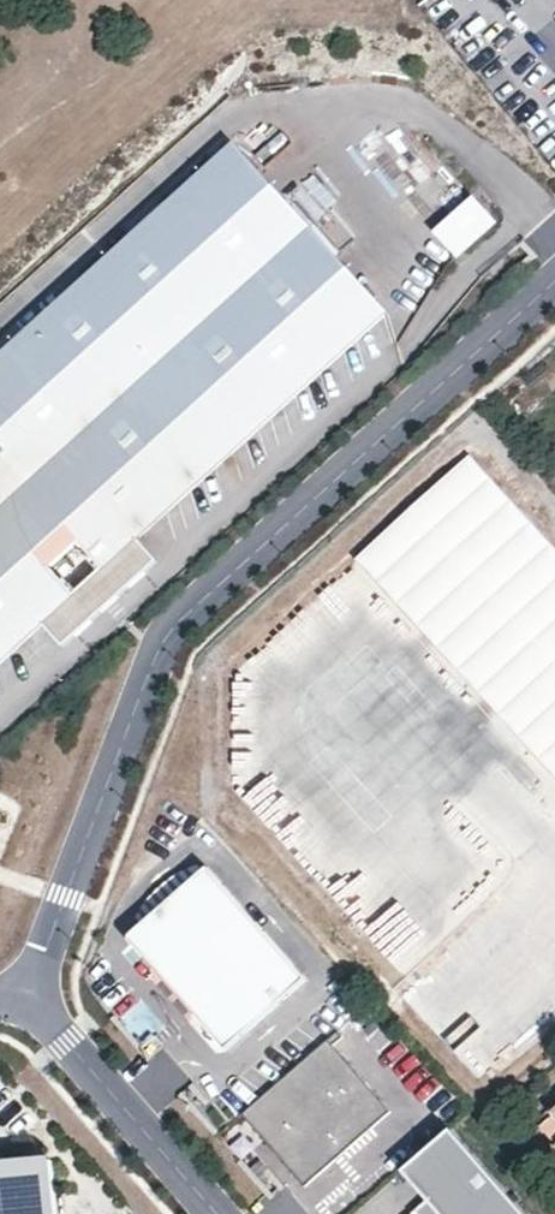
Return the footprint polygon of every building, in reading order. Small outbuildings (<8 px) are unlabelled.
[(41,620),(62,643),(103,607),(97,601),(111,589),(116,595),(157,558),(136,535),(387,311),(236,142),(0,352),(0,657),(41,620)] [(456,257),(496,221),(474,197),(435,233),(456,257)] [(464,449),(353,549),(554,773),(554,551),(464,449)] [(111,589),(97,601),(103,607),(116,595),(111,589)] [(226,1050),(307,978),(206,866),(126,938),(226,1050)] [(305,1187),(392,1112),(334,1046),(343,1038),(337,1032),(242,1115),(305,1187)] [(537,1123),(554,1143),(554,1108),(537,1123)] [(403,1171),(427,1200),(412,1213),(524,1213),(452,1129),(403,1171)] [(53,1161),(0,1166),(0,1213),(58,1213),(53,1161)]
